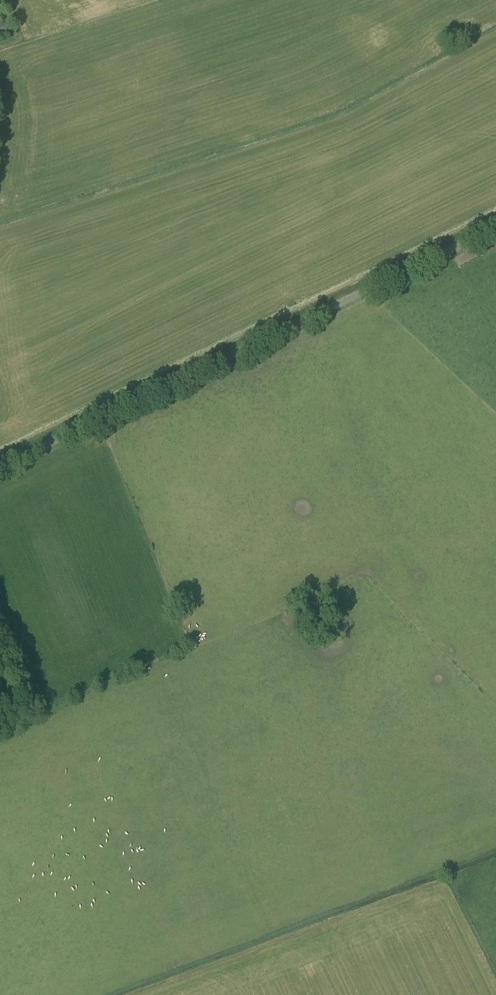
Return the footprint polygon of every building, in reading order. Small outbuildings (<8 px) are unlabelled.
[(0,29),(0,39),(11,36),(9,27),(0,29)]
